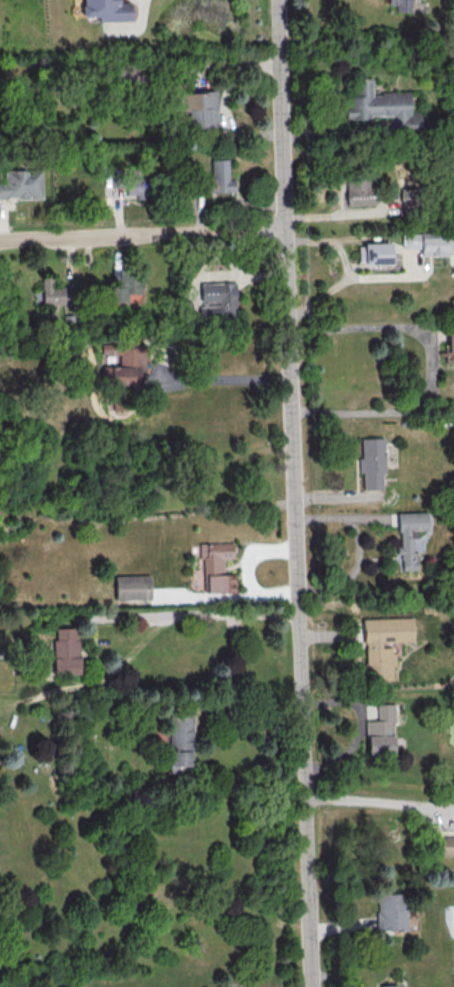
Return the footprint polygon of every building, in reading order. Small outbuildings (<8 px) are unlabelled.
[(83,4),(83,0),(118,0),(118,2),(130,1),(131,20),(112,21),(97,22),(97,16),(84,16),(81,14),(81,6),(83,4)] [(409,0),(387,0),(387,4),(395,5),(395,11),(409,12),(409,0)] [(407,92),(370,93),(370,79),(352,79),(352,96),(343,96),(344,119),(369,119),(369,116),(389,115),(389,128),(408,128),(407,92)] [(177,94),(215,90),(219,128),(189,130),(187,110),(179,111),(177,94)] [(227,158),(210,159),(211,177),(203,177),(204,192),(235,192),(235,179),(228,180),(227,158)] [(41,198),(0,199),(0,180),(3,180),(3,170),(40,169),(41,198)] [(371,175),(345,176),(345,205),(372,204),(371,175)] [(453,255),(453,233),(402,233),(402,248),(420,248),(420,256),(453,255)] [(126,301),(126,293),(140,293),(140,272),(111,272),(111,286),(108,286),(109,301),(126,301)] [(71,282),(53,283),(52,277),(41,277),(42,304),(72,303),(71,282)] [(200,282),(201,304),(199,304),(199,318),(237,318),(236,282),(200,282)] [(438,351),(438,355),(444,355),(444,363),(453,363),(453,327),(447,327),(446,351),(438,351)] [(101,383),(139,385),(140,373),(142,373),(144,343),(101,341),(101,354),(119,355),(119,366),(102,366),(101,383)] [(360,438),(383,437),(384,471),(381,471),(381,488),(362,489),(362,472),(358,472),(358,457),(361,457),(360,438)] [(397,512),(426,511),(427,530),(415,530),(416,537),(412,537),(412,551),(416,551),(417,569),(402,570),(401,553),(397,553),(397,546),(400,546),(400,531),(398,530),(397,512)] [(199,543),(233,542),(233,558),(223,558),(224,573),(233,573),(234,591),(203,592),(202,558),(199,558),(199,543)] [(115,575),(150,575),(150,599),(115,599),(115,575)] [(362,619),(412,617),(413,641),(381,642),(381,646),(391,646),(391,652),(394,652),(395,666),(391,666),(392,678),(364,679),(364,663),(366,663),(365,643),(363,643),(362,619)] [(56,628),(75,627),(75,639),(78,639),(79,674),(54,674),(53,639),(56,639),(56,628)] [(393,703),(376,704),(377,720),(366,720),(367,755),(394,754),(393,703)] [(194,714),(170,713),(168,771),(178,772),(178,765),(192,766),(194,714)] [(436,836),(436,856),(453,856),(453,837),(436,836)] [(406,930),(407,893),(377,893),(377,930),(406,930)]
